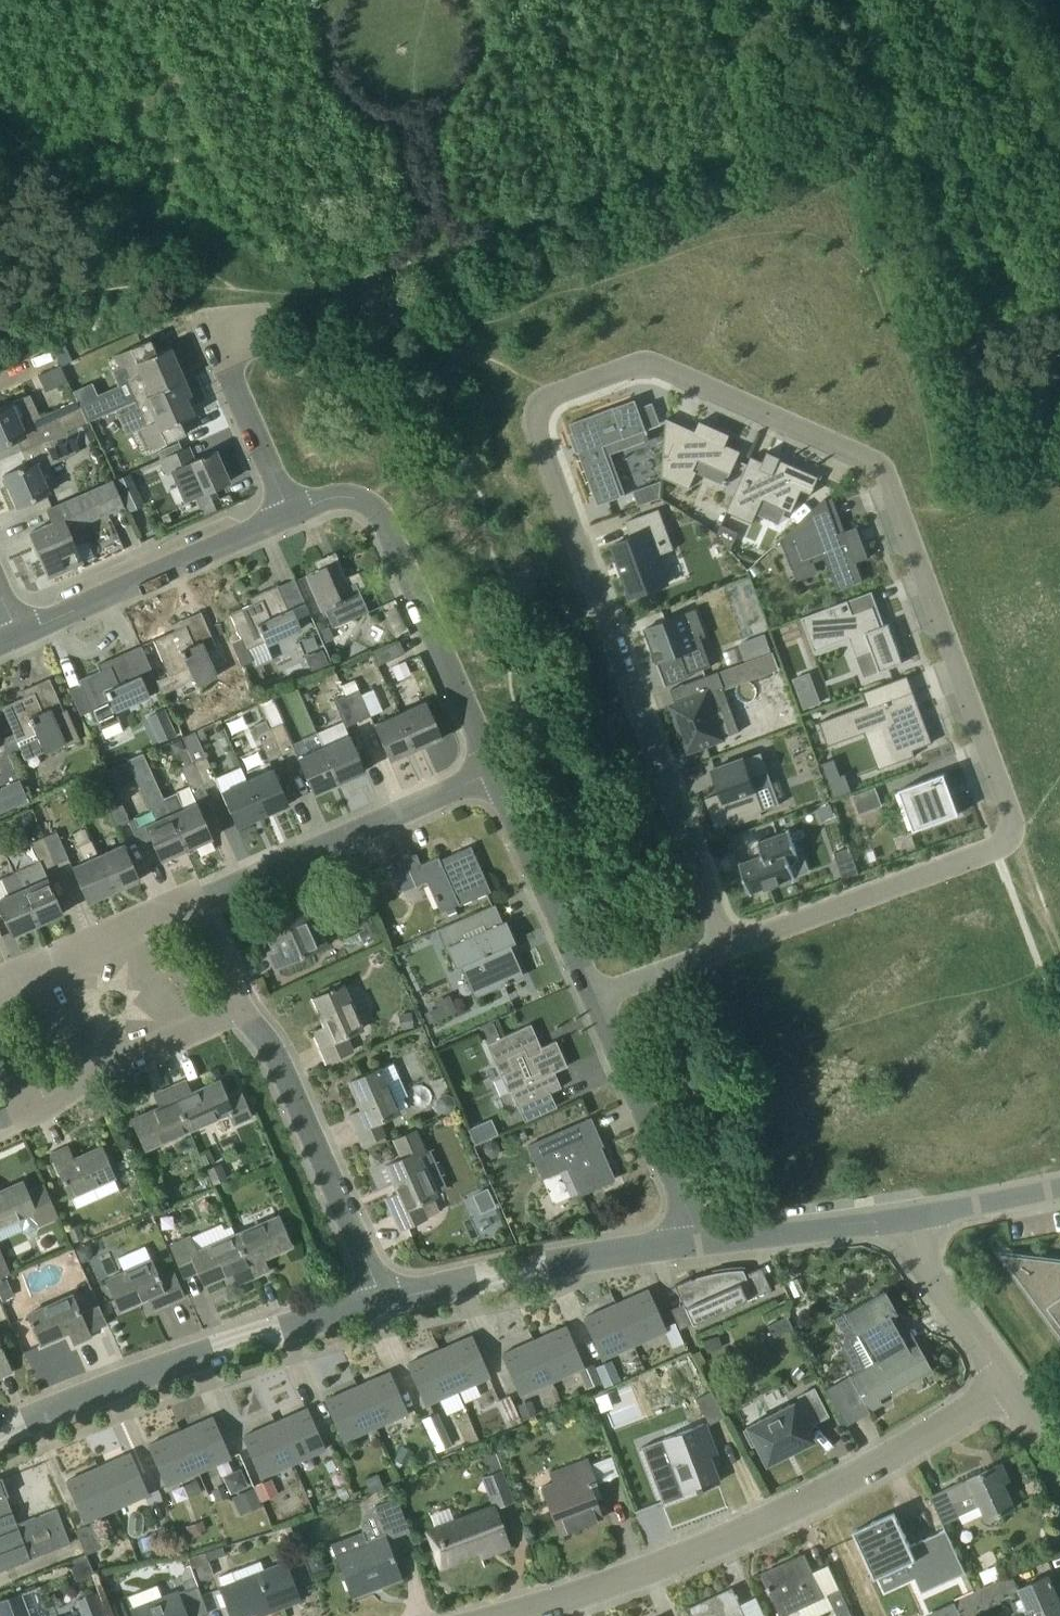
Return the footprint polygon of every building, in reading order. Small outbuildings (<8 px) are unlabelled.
[(135,401),(179,382),(175,374),(180,371),(170,347),(148,356),(142,342),(115,354),(135,401)] [(171,424),(193,414),(179,382),(135,401),(145,424),(140,426),(150,449),(177,437),(171,424)] [(73,391),(77,400),(87,422),(106,414),(97,395),(92,383),(73,391)] [(17,439),(22,450),(67,430),(87,422),(77,400),(57,409),(39,416),(30,394),(0,407),(0,445),(16,438),(17,439)] [(132,398),(112,408),(124,433),(144,424),(132,398)] [(604,446),(604,445),(643,431),(647,441),(651,439),(636,399),(571,423),(581,452),(580,452),(599,505),(626,495),(626,493),(622,494),(604,446)] [(699,460),(731,474),(741,451),(726,445),(731,435),(714,427),(713,430),(702,425),(703,422),(701,421),(696,431),(667,418),(667,419),(663,477),(690,489),(697,473),(698,471),(695,470),(699,460)] [(77,453),(75,448),(67,431),(67,430),(22,450),(28,464),(4,474),(18,505),(47,492),(59,487),(50,465),(77,453)] [(159,451),(162,458),(183,449),(180,442),(159,451)] [(171,471),(178,486),(193,480),(200,495),(229,482),(215,451),(203,456),(203,455),(200,456),(200,458),(194,460),(188,446),(183,449),(162,458),(160,459),(167,473),(171,471)] [(752,456),(727,512),(753,523),(764,500),(793,512),(803,491),(812,495),(820,477),(781,460),(782,457),(780,456),(779,459),(770,455),(771,453),(768,451),(764,462),(752,456)] [(67,530),(84,523),(123,505),(112,480),(46,510),(52,522),(30,532),(50,576),(81,562),(67,530)] [(639,506),(661,498),(662,480),(634,491),(639,506)] [(821,502),(779,542),(778,543),(790,575),(808,569),(807,567),(825,561),(837,594),(860,586),(854,570),(867,565),(855,533),(836,540),(821,502)] [(673,542),(660,507),(627,519),(633,535),(613,543),(632,594),(669,581),(657,547),(673,542)] [(731,550),(739,532),(721,524),(717,534),(731,551),(731,550)] [(358,588),(364,585),(362,579),(355,582),(352,575),(346,577),(335,552),(315,561),(319,569),(306,575),(321,609),(324,608),(333,627),(368,612),(358,588)] [(309,614),(305,603),(294,578),(259,593),(262,599),(230,613),(241,638),(228,643),(238,665),(251,660),(246,649),(265,641),(266,644),(301,629),(296,619),(309,614)] [(853,615),(848,601),(802,618),(814,652),(849,639),(855,657),(871,652),(879,674),(897,668),(885,628),(877,630),(871,610),(853,615)] [(169,674),(156,680),(158,684),(161,689),(163,693),(193,680),(196,686),(217,677),(204,649),(216,644),(201,611),(182,620),(184,626),(153,640),(169,674)] [(692,652),(700,672),(722,664),(711,634),(702,637),(694,613),(656,627),(669,661),(692,652)] [(746,660),(772,651),(766,634),(740,643),(746,660)] [(377,665),(385,662),(405,653),(399,641),(372,652),(377,665)] [(158,684),(156,680),(141,645),(107,660),(110,666),(79,680),(100,729),(119,721),(115,711),(149,695),(161,689),(158,684)] [(229,651),(220,655),(227,672),(236,668),(229,651)] [(774,651),(746,662),(753,679),(781,669),(774,651)] [(719,671),(689,682),(695,696),(670,705),(687,752),(724,739),(708,693),(724,687),(719,671)] [(2,739),(9,753),(20,748),(18,742),(37,734),(44,751),(64,743),(65,746),(79,740),(66,709),(63,710),(49,678),(30,686),(33,693),(2,706),(14,734),(2,739)] [(240,706),(254,699),(244,678),(230,684),(240,706)] [(357,721),(370,715),(358,689),(346,694),(356,717),(357,721)] [(821,704),(815,689),(798,695),(804,710),(821,704)] [(830,717),(869,702),(865,692),(826,707),(830,717)] [(357,721),(356,717),(346,694),(333,700),(345,726),(357,721)] [(913,750),(933,743),(925,720),(921,722),(910,694),(871,708),(870,705),(821,723),(830,746),(882,727),(896,764),(916,756),(913,750)] [(400,713),(415,749),(441,737),(426,701),(400,713)] [(159,743),(177,735),(165,708),(147,716),(159,743)] [(270,728),(282,722),(283,722),(278,710),(265,716),(270,728)] [(389,760),(415,749),(400,713),(374,725),(389,760)] [(270,728),(282,754),(294,749),(282,722),(270,728)] [(270,760),(282,754),(270,728),(259,733),(257,734),(269,760),(270,760)] [(194,761),(205,788),(217,783),(195,732),(182,738),(192,762),(194,761)] [(323,746),(339,782),(365,771),(349,735),(323,746)] [(9,753),(2,739),(0,740),(0,757),(9,753)] [(313,794),(339,782),(323,746),(297,758),(313,794)] [(9,753),(0,757),(0,770),(2,774),(15,768),(9,753)] [(706,800),(716,828),(735,820),(737,824),(762,815),(761,811),(764,810),(753,779),(768,773),(761,753),(712,771),(717,786),(722,784),(725,793),(706,800)] [(158,819),(145,825),(151,839),(160,861),(186,849),(163,798),(143,754),(127,760),(149,809),(153,808),(158,819)] [(193,793),(205,788),(194,761),(192,762),(184,766),(183,766),(180,767),(181,770),(189,787),(190,786),(193,793)] [(15,768),(2,774),(0,775),(0,811),(15,805),(28,799),(20,779),(15,768)] [(289,804),(274,769),(248,781),(263,816),(289,804)] [(959,814),(944,773),(903,788),(918,829),(959,814)] [(829,784),(835,800),(851,794),(845,778),(829,784)] [(237,827),(263,816),(248,781),(247,781),(221,792),(237,827)] [(876,789),(855,797),(861,812),(881,805),(876,789)] [(196,802),(183,808),(175,793),(163,798),(186,849),(212,838),(196,802)] [(129,822),(130,821),(118,795),(104,801),(116,827),(129,822)] [(44,837),(56,864),(69,858),(57,831),(44,837)] [(790,833),(758,844),(762,858),(739,867),(749,896),(794,880),(789,863),(799,860),(790,833)] [(43,869),(56,864),(44,837),(31,842),(43,869)] [(98,856),(91,840),(79,846),(85,861),(72,867),(87,902),(113,891),(98,856)] [(98,856),(113,891),(140,879),(124,844),(98,856)] [(416,853),(391,864),(403,891),(426,880),(440,911),(457,903),(459,906),(490,892),(470,846),(451,854),(453,858),(441,863),(438,856),(420,864),(416,853)] [(37,924),(60,914),(63,913),(48,878),(35,883),(27,866),(14,872),(15,873),(22,889),(37,924)] [(860,874),(857,866),(856,866),(841,871),(844,880),(860,874)] [(37,924),(22,889),(15,873),(1,878),(8,895),(0,898),(0,911),(11,936),(37,924)] [(275,967),(317,948),(327,944),(308,900),(276,915),(275,913),(270,915),(271,917),(268,918),(280,946),(268,952),(275,967)] [(473,996),(521,974),(507,944),(512,941),(494,902),(435,928),(452,966),(458,964),(473,996)] [(360,930),(346,937),(352,949),(377,938),(362,905),(351,910),(360,930)] [(353,1050),(347,1036),(362,1029),(342,985),(313,998),(325,1026),(313,1032),(326,1062),(346,1053),(353,1050)] [(435,1006),(424,1011),(428,1021),(456,1010),(449,993),(433,1000),(435,1006)] [(401,1030),(414,1028),(411,1012),(399,1014),(401,1030)] [(531,1024),(500,1038),(493,1021),(480,1027),(508,1091),(511,1090),(518,1106),(531,1100),(561,1087),(554,1072),(567,1066),(556,1041),(541,1047),(531,1024)] [(399,1112),(397,1107),(406,1103),(389,1064),(349,1082),(362,1110),(350,1115),(362,1144),(384,1134),(378,1121),(399,1112)] [(170,1087),(189,1130),(227,1112),(233,1125),(251,1117),(241,1093),(227,1099),(219,1081),(191,1093),(185,1081),(170,1087)] [(146,1149),(189,1130),(170,1087),(155,1094),(161,1106),(133,1119),(146,1149)] [(452,1111),(455,1104),(453,1097),(446,1094),(439,1096),(435,1103),(438,1110),(445,1114),(452,1111)] [(468,1128),(475,1144),(497,1134),(491,1118),(468,1128)] [(597,1134),(590,1118),(528,1146),(542,1178),(567,1167),(579,1195),(614,1179),(599,1145),(593,1148),(589,1138),(597,1134)] [(392,1139),(400,1159),(386,1165),(399,1193),(386,1199),(400,1229),(426,1218),(425,1217),(440,1211),(434,1196),(435,1196),(418,1156),(427,1152),(416,1128),(392,1139)] [(491,1156),(496,1154),(499,1149),(497,1143),(491,1140),(486,1142),(483,1148),(485,1154),(491,1156)] [(114,1177),(101,1147),(72,1159),(67,1147),(52,1154),(71,1196),(114,1177)] [(221,1162),(207,1169),(213,1185),(227,1178),(221,1162)] [(34,1212),(39,1224),(58,1216),(45,1185),(27,1193),(22,1181),(0,1191),(0,1227),(34,1212)] [(497,1207),(488,1188),(473,1195),(482,1214),(497,1207)] [(235,1235),(253,1277),(268,1270),(263,1258),(291,1246),(278,1216),(235,1235)] [(238,1283),(253,1277),(235,1235),(196,1251),(189,1235),(170,1244),(185,1277),(199,1270),(205,1283),(233,1271),(238,1283)] [(89,1245),(77,1249),(82,1262),(89,1260),(92,1252),(89,1245)] [(10,1273),(0,1250),(0,1277),(10,1273)] [(1022,1256),(1021,1258),(1023,1258),(1022,1259),(1016,1270),(1015,1269),(1014,1270),(1059,1333),(1059,1261),(1022,1256)] [(174,1272),(159,1278),(151,1260),(107,1279),(120,1309),(148,1297),(154,1309),(184,1296),(174,1272)] [(691,1324),(770,1289),(761,1267),(744,1274),(742,1269),(733,1270),(723,1271),(712,1272),(704,1274),(695,1277),(691,1279),(691,1278),(674,1285),(691,1324)] [(7,1279),(0,1282),(0,1295),(2,1301),(14,1296),(7,1279)] [(647,1290),(616,1304),(634,1345),(665,1331),(672,1347),(683,1343),(675,1322),(663,1327),(647,1290)] [(880,1365),(907,1348),(889,1315),(896,1312),(884,1290),(843,1313),(855,1332),(872,1363),(877,1361),(880,1365)] [(75,1344),(90,1337),(72,1295),(28,1314),(41,1344),(69,1332),(75,1344)] [(585,1317),(601,1360),(634,1345),(616,1304),(585,1317)] [(552,1381),(578,1370),(581,1368),(565,1326),(534,1340),(552,1381)] [(718,1335),(703,1340),(707,1352),(722,1347),(718,1335)] [(440,1350),(458,1391),(489,1377),(471,1336),(440,1350)] [(519,1395),(552,1381),(534,1340),(503,1354),(519,1395)] [(849,1376),(869,1412),(882,1405),(879,1399),(932,1370),(917,1343),(907,1348),(880,1365),(877,1361),(872,1363),(849,1376)] [(11,1372),(0,1346),(0,1377),(11,1372)] [(426,1405),(458,1391),(440,1350),(408,1363),(426,1405)] [(595,1367),(601,1381),(604,1386),(624,1377),(622,1374),(618,1376),(617,1374),(618,1373),(612,1360),(595,1367)] [(586,1388),(601,1381),(595,1367),(595,1368),(593,1363),(581,1368),(578,1370),(586,1388)] [(709,1424),(724,1416),(699,1370),(694,1373),(698,1380),(690,1383),(693,1388),(690,1389),(709,1424)] [(357,1386),(375,1427),(406,1413),(388,1372),(357,1386)] [(344,1441),(375,1427),(357,1386),(326,1400),(344,1441)] [(805,1427),(827,1415),(813,1388),(797,1396),(800,1401),(794,1404),(793,1402),(746,1426),(747,1428),(743,1430),(751,1445),(755,1444),(765,1464),(812,1440),(805,1427)] [(524,1426),(509,1395),(499,1400),(508,1421),(503,1423),(508,1433),(524,1426)] [(517,1405),(523,1419),(536,1414),(531,1399),(517,1405)] [(272,1423),(291,1464),(324,1449),(306,1408),(272,1423)] [(438,1413),(422,1419),(436,1452),(452,1445),(438,1413)] [(180,1431),(198,1471),(230,1457),(212,1417),(180,1431)] [(262,1477),(291,1464),(272,1423),(244,1436),(262,1477)] [(706,1450),(713,1448),(704,1423),(664,1438),(677,1474),(685,1495),(718,1482),(706,1450)] [(167,1485),(198,1471),(180,1431),(149,1444),(167,1485)] [(401,1446),(394,1459),(406,1465),(413,1452),(401,1446)] [(98,1467),(116,1508),(147,1494),(129,1453),(98,1467)] [(502,1469),(496,1454),(483,1459),(488,1474),(502,1469)] [(600,1479),(618,1473),(613,1456),(594,1462),(600,1479)] [(542,1487),(560,1534),(601,1518),(589,1484),(596,1481),(587,1459),(551,1473),(554,1482),(542,1487)] [(955,1504),(978,1494),(990,1519),(1015,1507),(1003,1482),(1010,1479),(1003,1463),(932,1496),(944,1524),(960,1517),(955,1504)] [(86,1522),(116,1508),(98,1467),(67,1481),(86,1522)] [(221,1475),(229,1493),(248,1485),(239,1467),(221,1475)] [(502,1469),(488,1474),(482,1477),(493,1507),(493,1508),(514,1499),(502,1469)] [(364,1479),(370,1493),(384,1488),(378,1474),(364,1479)] [(269,1498),(278,1494),(271,1478),(254,1486),(261,1502),(269,1498)] [(188,1483),(193,1495),(201,1492),(196,1480),(188,1483)] [(28,1558),(69,1542),(57,1509),(18,1525),(0,1481),(0,1570),(28,1558)] [(216,1502),(229,1497),(224,1485),(211,1490),(216,1502)] [(343,1486),(336,1489),(340,1498),(341,1500),(350,1496),(345,1485),(343,1486)] [(262,1505),(261,1502),(254,1486),(232,1496),(241,1515),(262,1505)] [(400,1577),(393,1556),(387,1540),(409,1531),(396,1497),(372,1507),(380,1527),(364,1533),(363,1531),(332,1543),(344,1575),(352,1596),(353,1595),(352,1591),(379,1581),(381,1585),(400,1577)] [(508,1545),(493,1508),(493,1507),(434,1529),(447,1561),(477,1550),(478,1549),(490,1544),(493,1551),(508,1545)] [(945,1526),(909,1543),(896,1513),(896,1512),(873,1523),(875,1527),(861,1533),(859,1529),(855,1531),(883,1592),(937,1567),(960,1556),(945,1526)] [(206,1529),(203,1520),(186,1527),(189,1535),(190,1535),(191,1539),(202,1535),(201,1531),(206,1529)] [(143,1529),(143,1523),(128,1522),(128,1528),(129,1532),(132,1535),(137,1535),(141,1533),(143,1529)] [(86,1554),(102,1547),(91,1524),(75,1531),(86,1554)] [(1059,1545),(1059,1543),(1059,1528),(1050,1526),(1048,1543),(1059,1545)] [(192,1556),(200,1581),(214,1576),(209,1559),(225,1554),(222,1547),(206,1552),(192,1556)] [(321,1554),(307,1559),(312,1572),(326,1567),(321,1554)] [(805,1554),(758,1575),(759,1576),(763,1575),(781,1615),(783,1615),(825,1597),(805,1554)] [(87,1556),(69,1563),(76,1581),(94,1574),(87,1556)] [(299,1599),(285,1562),(220,1587),(231,1615),(244,1615),(270,1606),(271,1609),(299,1599)] [(194,1575),(182,1580),(186,1590),(198,1586),(194,1575)] [(1049,1575),(1020,1588),(1032,1615),(1059,1615),(1059,1599),(1049,1575)] [(955,1600),(955,1601),(962,1615),(966,1615),(1002,1599),(994,1582),(955,1600)] [(739,1597),(740,1597),(738,1593),(736,1594),(734,1587),(687,1609),(687,1610),(691,1608),(695,1615),(747,1615),(739,1597)] [(27,1610),(41,1605),(34,1589),(17,1595),(21,1607),(0,1615),(1,1615),(29,1615),(27,1610)] [(841,1589),(829,1594),(839,1615),(853,1615),(841,1589)] [(134,1615),(186,1615),(177,1591),(131,1609),(134,1615)] [(96,1592),(77,1599),(83,1615),(105,1615),(96,1592)] [(130,1597),(123,1600),(127,1608),(133,1606),(130,1597)] [(938,1609),(941,1615),(962,1615),(955,1601),(938,1609)]
